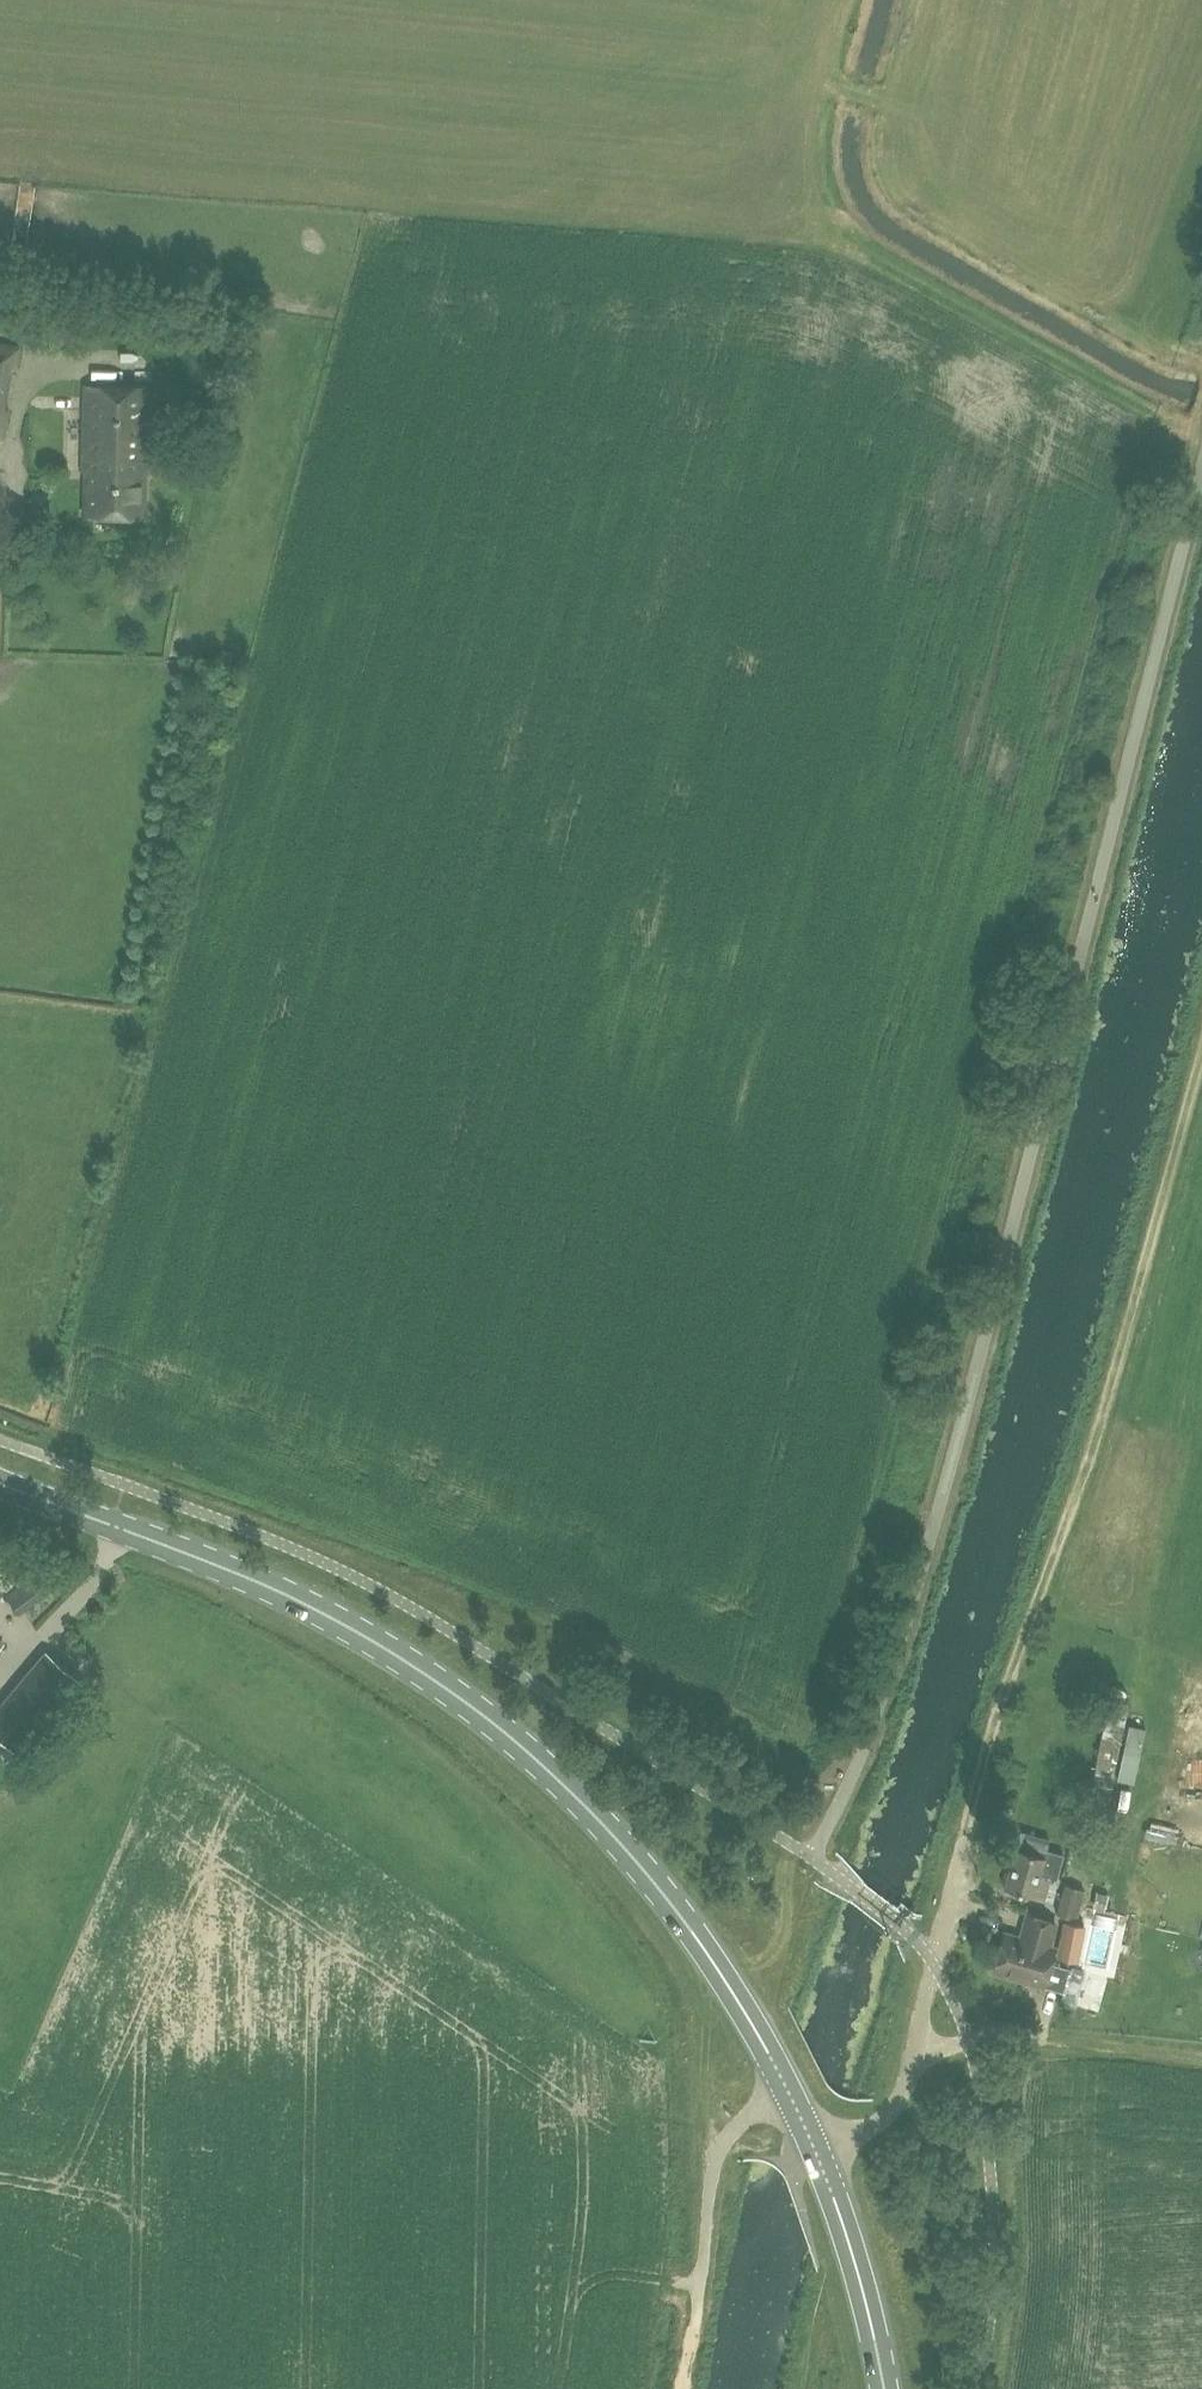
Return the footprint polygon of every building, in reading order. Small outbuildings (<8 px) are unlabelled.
[(12,411),(5,410),(13,371),(19,372),(24,347),(0,342),(0,442),(5,443),(12,411)] [(87,472),(87,514),(144,514),(144,472),(148,472),(148,386),(83,385),(83,472),(87,472)] [(6,1595),(20,1614),(58,1586),(44,1567),(6,1595)] [(33,1756),(88,1687),(45,1652),(0,1708),(0,1739),(28,1762),(33,1756)] [(1016,1848),(1004,1888),(1045,1900),(1051,1878),(1057,1879),(1064,1856),(1047,1850),(1045,1857),(1016,1848)] [(1076,1920),(1080,1908),(1063,1901),(1067,1886),(1065,1885),(1057,1913),(1076,1920)] [(1056,1923),(1028,1915),(1023,1932),(1026,1933),(1024,1940),(1005,1935),(995,1971),(1044,1986),(1054,1949),(1049,1947),(1056,1923)] [(1123,1948),(1121,1915),(1095,1916),(1097,1950),(1123,1948)] [(1078,1961),(1086,1925),(1064,1920),(1056,1956),(1078,1961)] [(1114,1996),(1114,1967),(1088,1966),(1087,1995),(1114,1996)]
